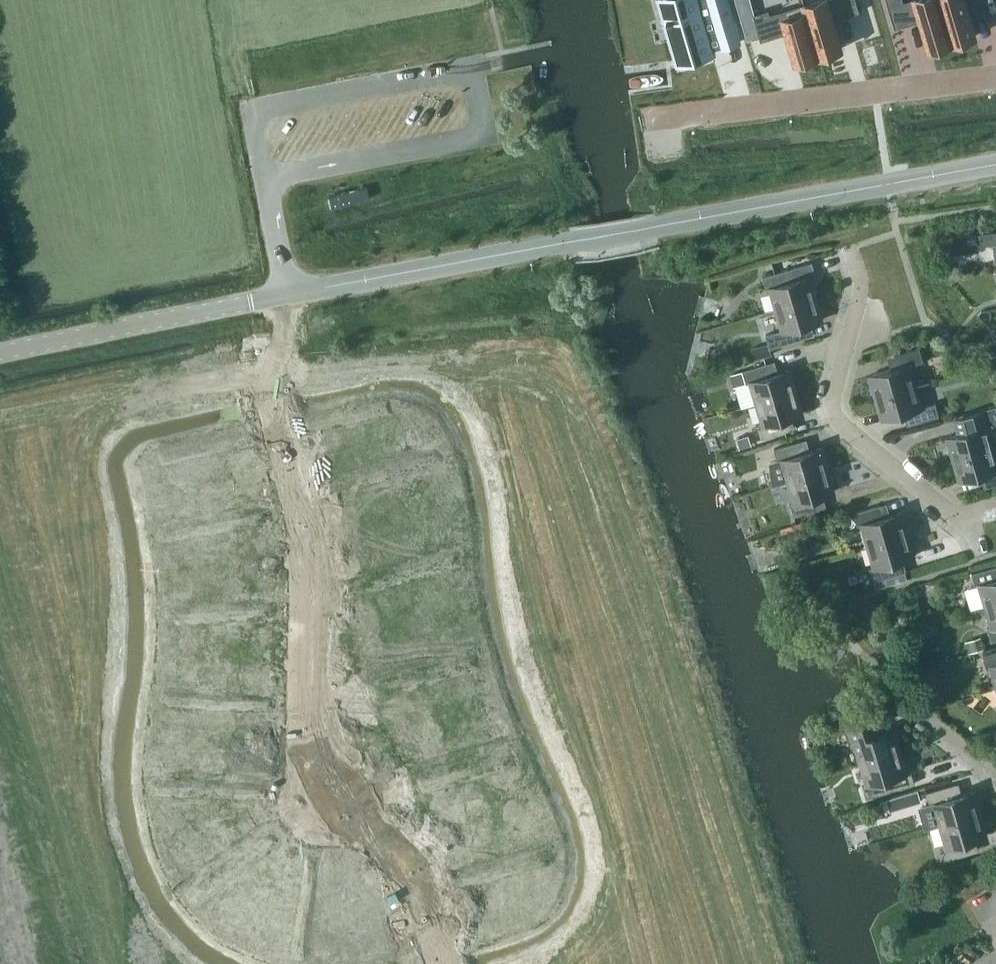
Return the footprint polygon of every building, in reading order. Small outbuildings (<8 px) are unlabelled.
[(661,3),(678,60),(711,50),(703,20),(713,17),(714,19),(731,14),(727,0),(670,0),(661,3)] [(735,0),(738,12),(752,8),(750,0),(736,0),(735,0)] [(804,3),(818,54),(841,48),(833,18),(844,15),(844,16),(859,11),(856,0),(814,0),(804,3)] [(895,27),(910,23),(910,22),(921,19),(929,49),(952,42),(940,0),(905,0),(903,0),(887,0),(895,27)] [(952,42),(975,35),(967,5),(977,2),(978,3),(988,0),(940,0),(952,42)] [(769,8),(753,13),(761,40),(776,35),(776,34),(787,31),(795,61),(818,54),(804,3),(770,13),(769,8)] [(993,270),(995,269),(995,232),(977,234),(979,245),(992,244),(995,260),(991,260),(993,270)] [(769,288),(775,309),(814,297),(808,275),(814,273),(810,262),(760,276),(764,290),(769,288)] [(821,319),(814,297),(775,309),(781,330),(766,335),(769,347),(807,336),(803,324),(821,319)] [(870,374),(876,395),(914,384),(908,364),(921,360),(918,347),(893,354),(896,366),(870,374)] [(750,381),(756,402),(794,391),(788,369),(770,374),(767,362),(741,370),(745,382),(750,381)] [(914,384),(876,395),(882,417),(908,410),(912,423),(937,416),(933,402),(920,406),(914,384)] [(801,413),(794,391),(756,402),(762,422),(757,424),(761,438),(787,430),(783,418),(801,413)] [(953,458),(991,448),(995,446),(995,433),(993,424),(995,423),(995,412),(995,409),(953,421),(957,433),(947,435),(953,458)] [(735,436),(738,447),(749,443),(746,433),(735,436)] [(772,486),(788,481),(826,470),(819,448),(802,453),(798,441),(773,448),(776,459),(769,461),(772,486)] [(991,448),(953,458),(959,480),(986,472),(989,484),(995,482),(995,446),(991,448)] [(832,492),(826,470),(788,481),(794,501),(789,502),(793,515),(818,508),(815,497),(832,492)] [(862,524),(868,545),(905,534),(899,512),(882,517),(878,505),(853,512),(857,525),(862,524)] [(818,532),(830,529),(827,517),(815,520),(818,532)] [(242,533),(186,542),(191,571),(214,568),(218,592),(265,583),(259,550),(245,552),(242,533)] [(912,556),(905,534),(868,545),(874,565),(870,567),(874,580),(898,573),(894,561),(912,556)] [(985,604),(995,601),(995,566),(971,573),(975,586),(965,589),(970,609),(985,604)] [(898,573),(874,580),(876,588),(907,578),(904,571),(898,573)] [(985,604),(992,626),(987,627),(991,640),(995,639),(995,601),(985,604)] [(231,628),(195,630),(196,644),(209,643),(211,678),(264,674),(261,639),(232,640),(231,628)] [(968,652),(984,648),(980,636),(965,641),(968,652)] [(995,681),(995,651),(983,655),(987,668),(992,666),(995,681)] [(462,692),(408,708),(415,732),(457,720),(453,708),(465,704),(462,692)] [(189,714),(189,729),(195,730),(194,760),(194,765),(252,767),(253,730),(226,729),(226,715),(189,714)] [(850,716),(842,718),(846,729),(853,727),(850,716)] [(457,720),(415,732),(422,756),(476,740),(473,729),(460,732),(457,720)] [(854,741),(860,762),(899,751),(892,729),(875,734),(871,722),(853,727),(846,729),(845,730),(849,743),(854,741)] [(899,751),(860,762),(866,782),(862,784),(866,797),(914,783),(910,770),(905,772),(899,751)] [(952,785),(927,792),(931,805),(921,807),(927,829),(941,825),(979,814),(973,792),(956,797),(952,785)] [(889,810),(921,801),(918,789),(886,798),(889,810)] [(482,795),(429,811),(436,835),(477,822),(474,810),(486,806),(482,795)] [(942,846),(946,859),(971,852),(968,841),(985,836),(979,814),(941,825),(947,845),(942,846)] [(477,822),(436,835),(443,859),(497,843),(493,831),(481,835),(477,822)]
